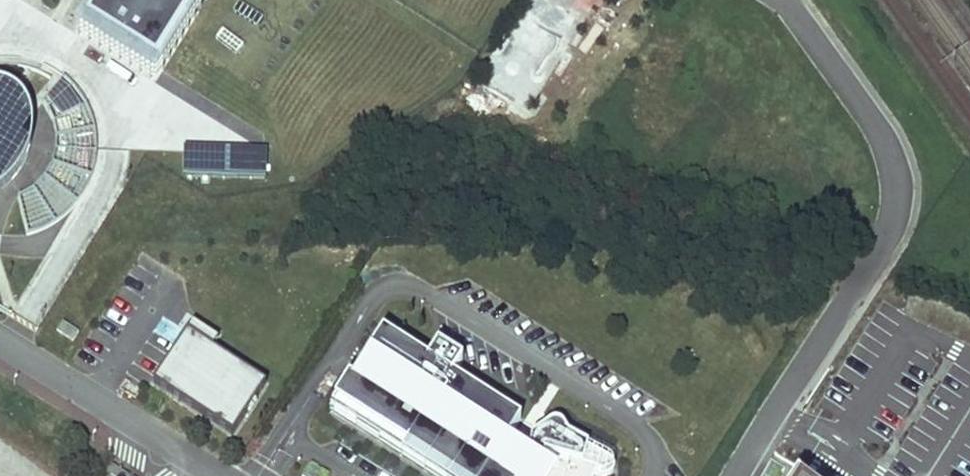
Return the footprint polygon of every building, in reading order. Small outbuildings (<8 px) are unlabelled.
[(88,26),(104,0),(94,0),(73,34),(157,86),(164,73),(155,68),(88,26)] [(88,26),(155,68),(197,0),(104,0),(88,26)] [(563,18),(539,0),(538,0),(488,66),(521,91),(554,46),(546,40),(563,18)] [(2,187),(11,179),(21,169),(27,162),(36,143),(38,126),(37,111),(35,101),(31,93),(25,86),(17,81),(11,78),(2,76),(0,75),(0,188),(2,187)] [(268,181),(269,151),(181,148),(180,178),(268,181)] [(79,332),(63,322),(57,331),(73,342),(79,332)] [(266,384),(187,332),(154,383),(233,436),(266,384)] [(330,416),(426,475),(612,475),(614,474),(616,471),(617,469),(616,465),(614,462),(611,460),(570,439),(567,433),(564,430),(560,428),(557,428),(555,428),(552,429),(532,442),(524,455),(505,443),(517,423),(451,382),(461,366),(436,350),(426,366),(380,336),(330,416)]
